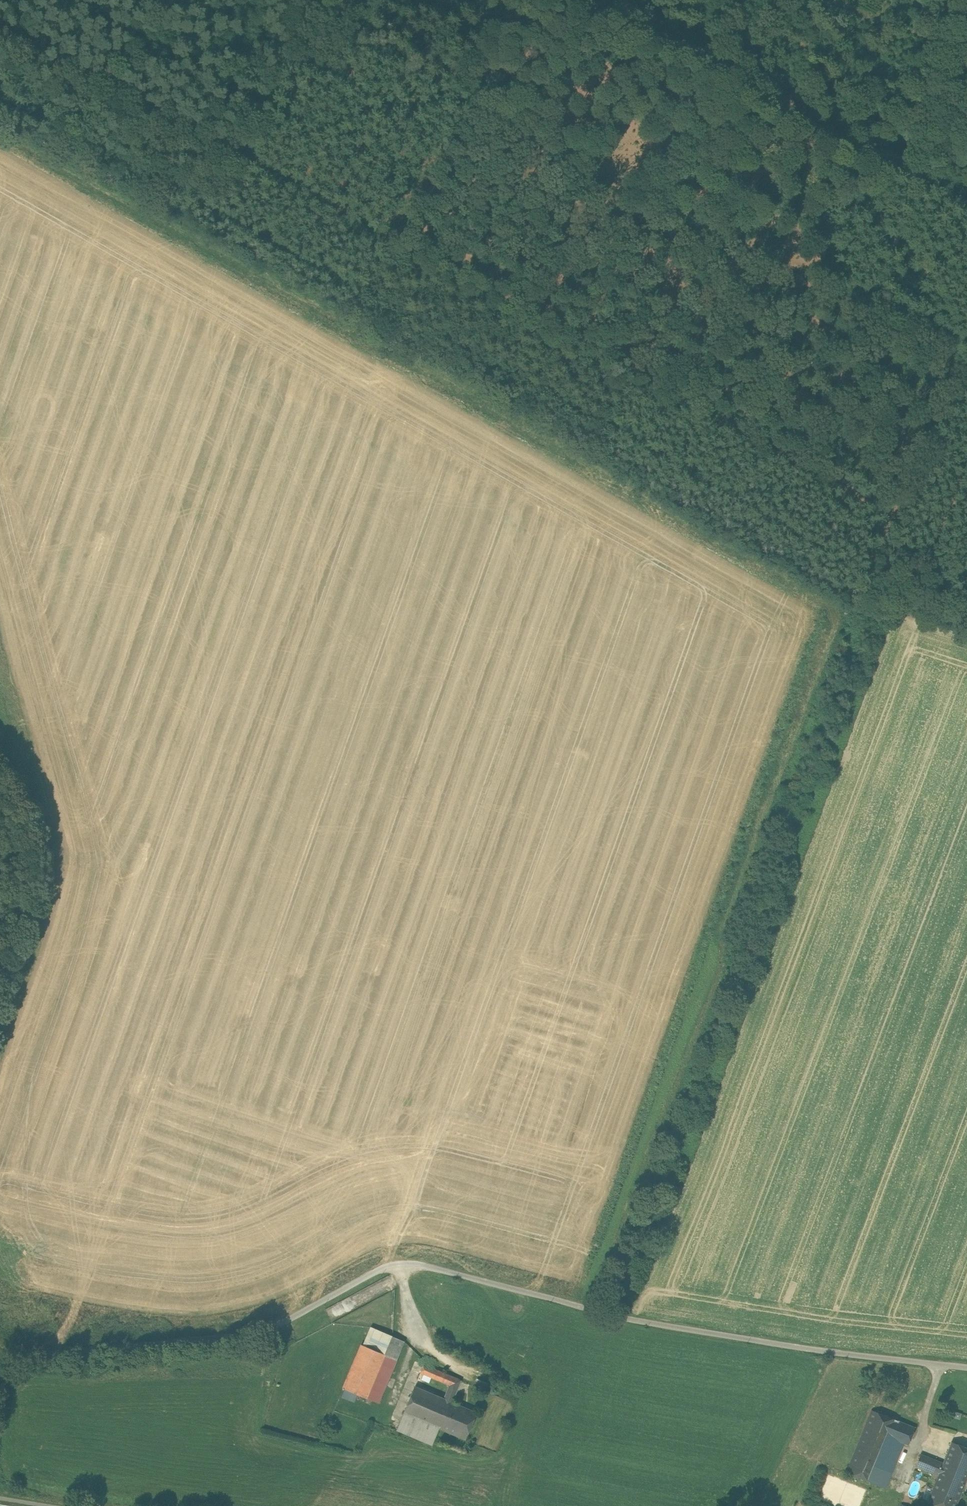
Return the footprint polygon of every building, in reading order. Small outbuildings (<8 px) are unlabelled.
[(362,1345),(384,1354),(387,1347),(392,1336),(370,1326),(362,1345)] [(387,1347),(400,1353),(405,1341),(392,1336),(387,1347)] [(384,1354),(362,1345),(344,1388),(366,1397),(384,1354)] [(400,1353),(387,1347),(384,1354),(397,1360),(400,1353)] [(397,1360),(384,1354),(366,1397),(366,1398),(379,1403),(397,1360)] [(415,1386),(404,1413),(440,1428),(441,1429),(452,1402),(461,1380),(424,1364),(420,1373),(449,1385),(444,1398),(415,1386)] [(466,1439),(477,1412),(452,1402),(441,1429),(466,1439)] [(908,1445),(915,1428),(872,1410),(846,1472),(873,1483),(877,1472),(891,1438),(903,1443),(908,1445)] [(433,1445),(440,1428),(404,1413),(396,1430),(433,1445)] [(891,1438),(877,1472),(889,1478),(903,1443),(891,1438)] [(966,1478),(966,1448),(952,1442),(943,1463),(940,1471),(966,1481),(966,1478)] [(916,1466),(939,1475),(940,1471),(943,1463),(921,1454),(916,1466)] [(940,1471),(939,1475),(928,1502),(939,1505),(956,1505),(966,1481),(940,1471)] [(885,1488),(889,1478),(877,1472),(873,1483),(885,1488)]
